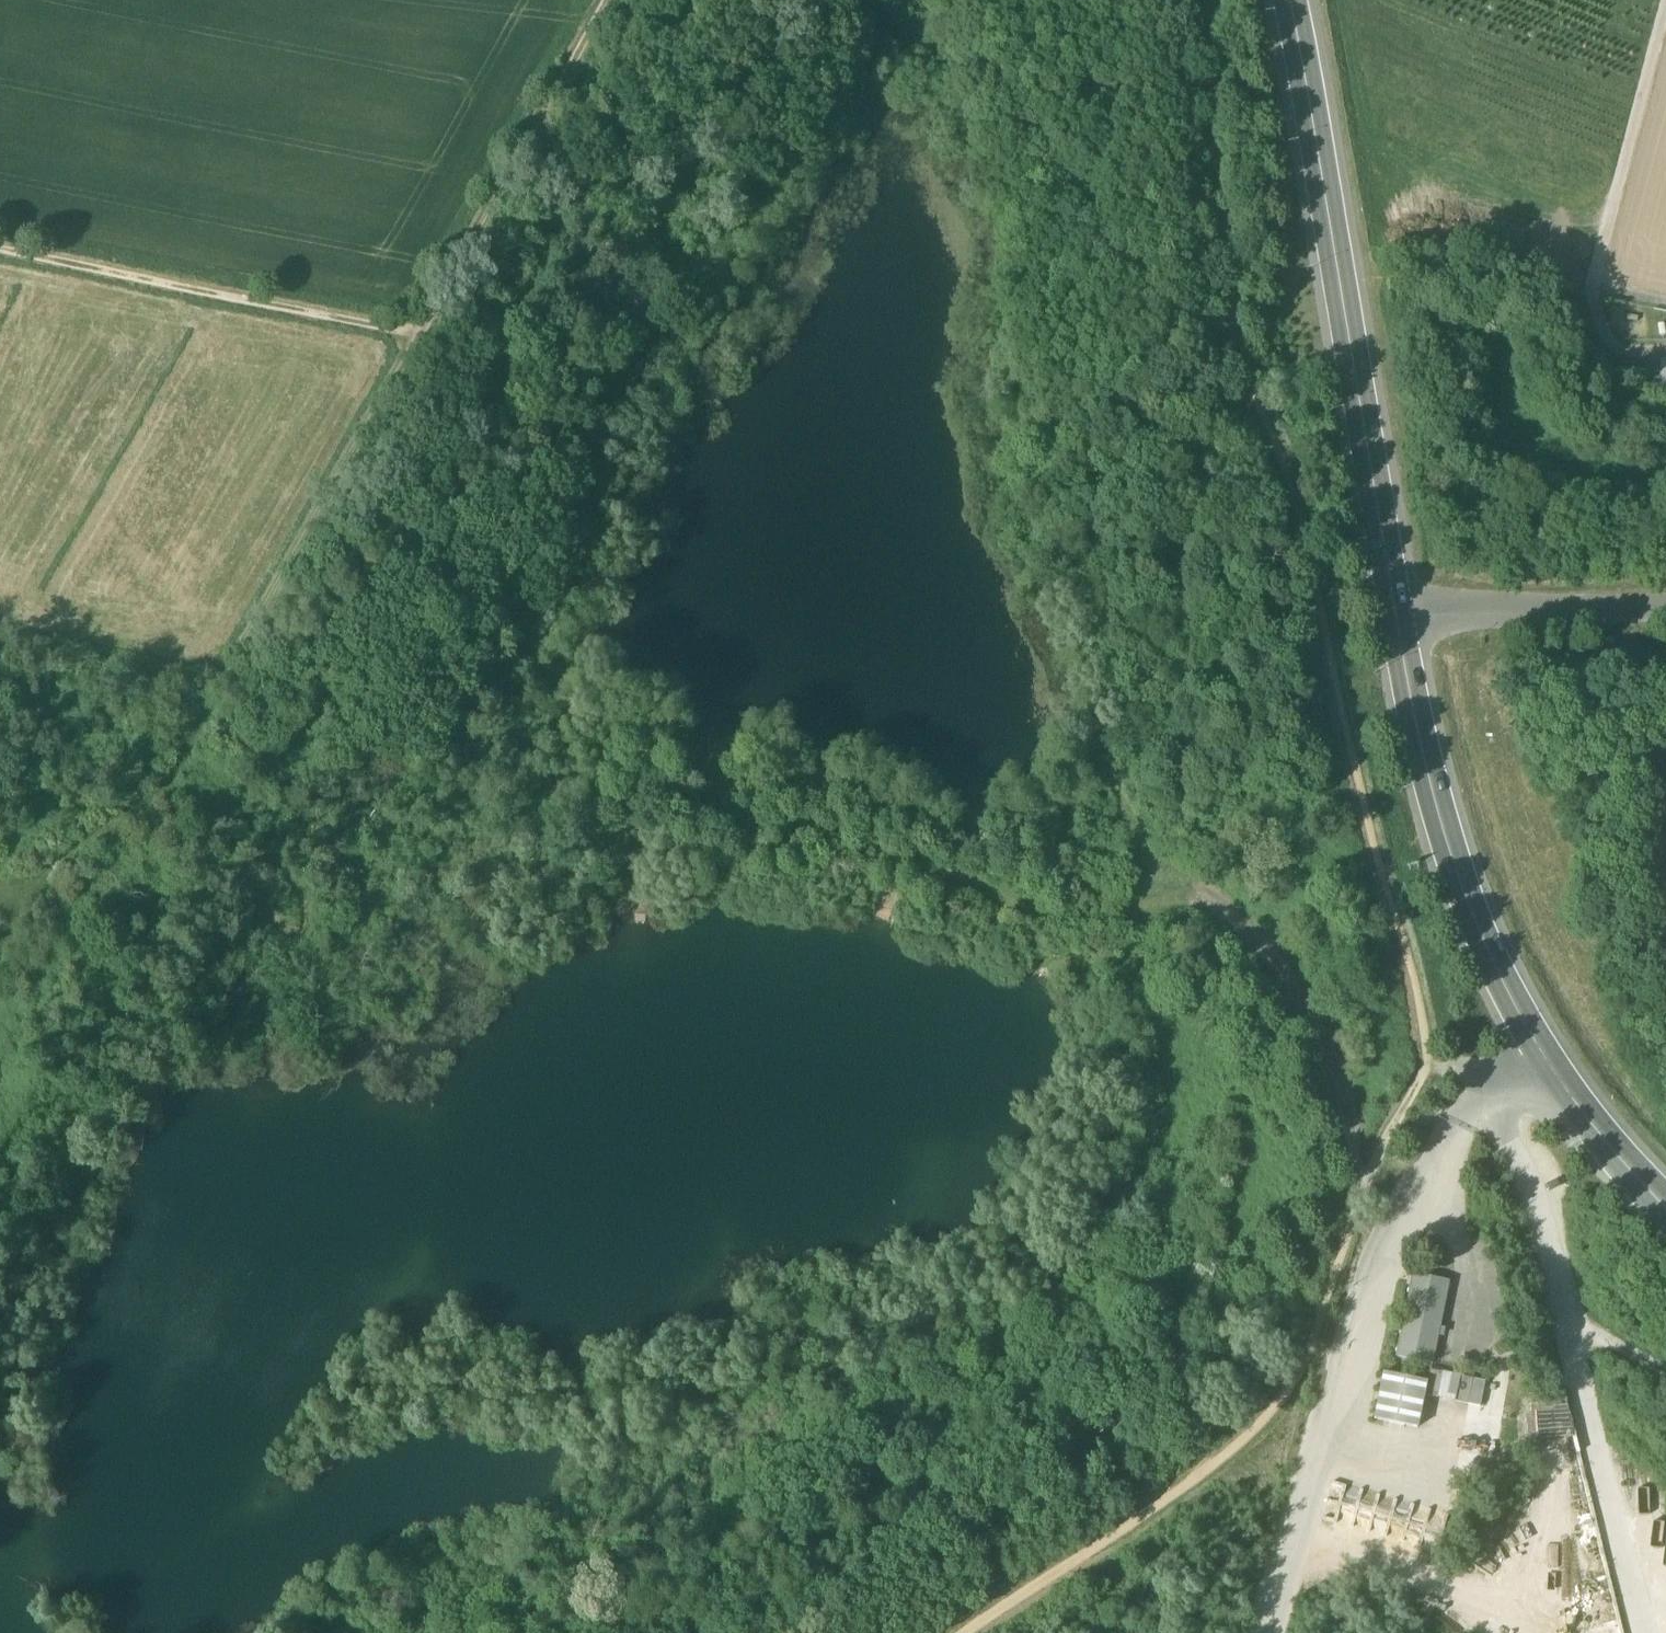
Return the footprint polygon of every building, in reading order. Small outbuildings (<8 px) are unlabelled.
[(1449,1281),(1413,1274),(1395,1357),(1432,1364),(1449,1281)] [(1485,1383),(1430,1371),(1427,1383),(1424,1395),(1480,1407),(1485,1383)] [(1427,1383),(1382,1373),(1373,1418),(1417,1428),(1424,1395),(1427,1383)]
